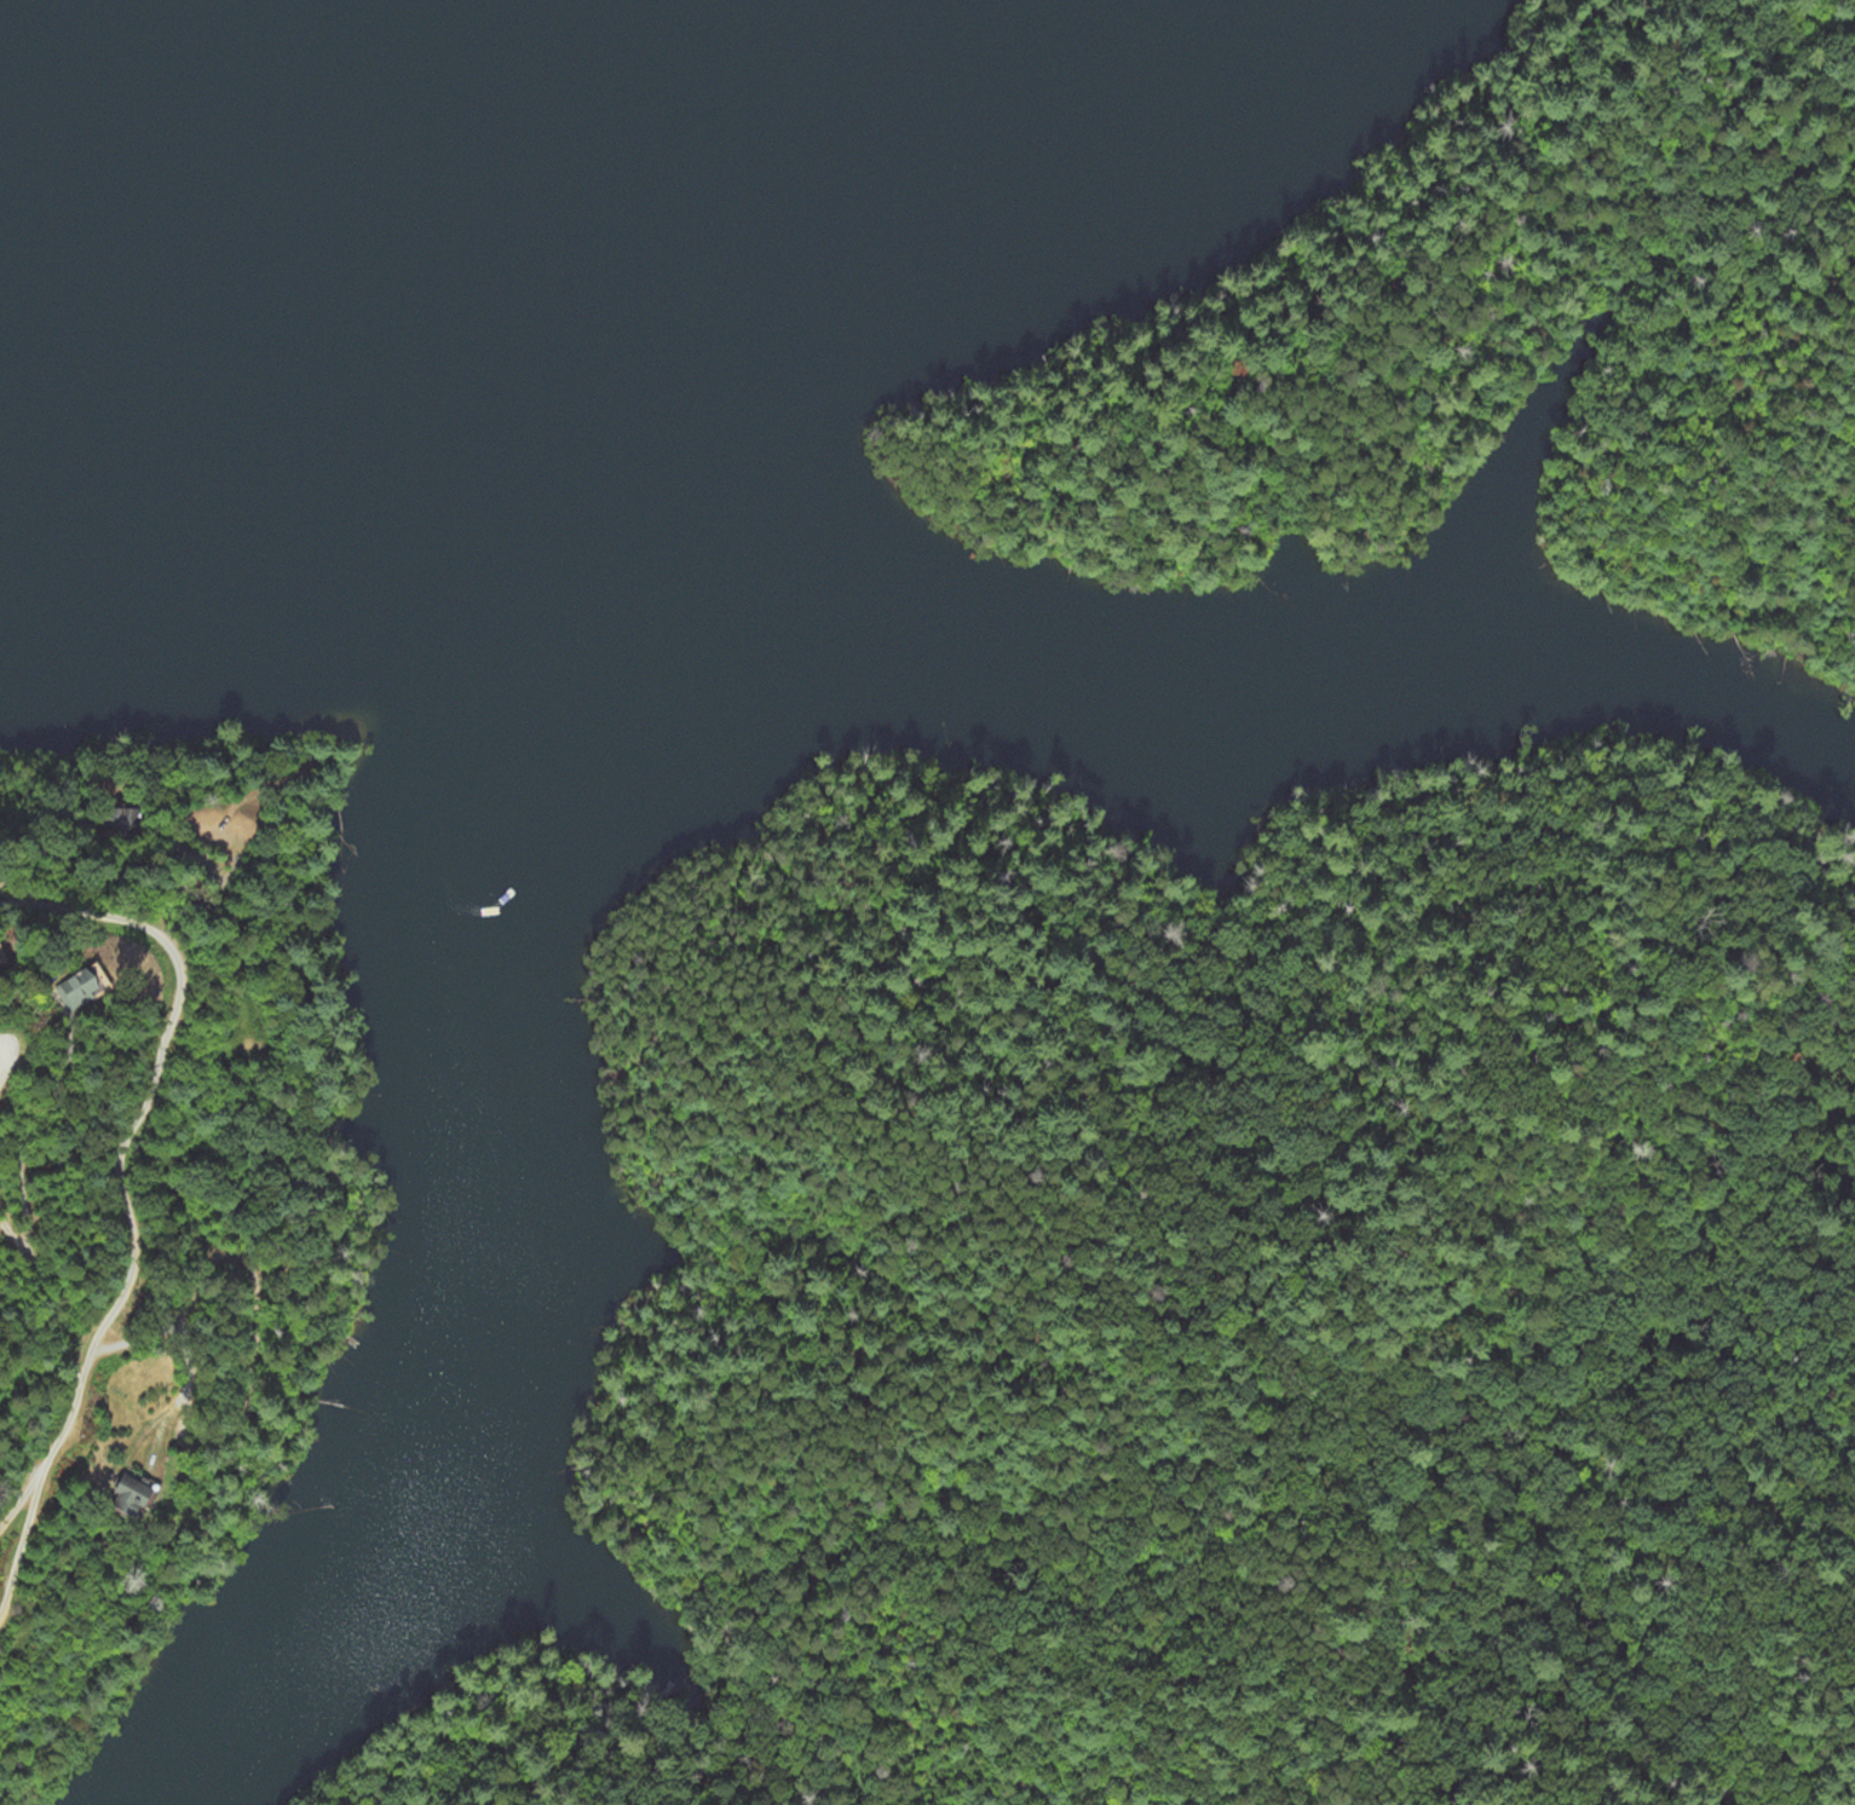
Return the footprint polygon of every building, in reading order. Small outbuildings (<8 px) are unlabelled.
[(54,985),(66,1013),(95,1001),(91,992),(99,989),(91,970),(54,985)] [(106,1504),(133,1520),(150,1491),(123,1475),(106,1504)]
